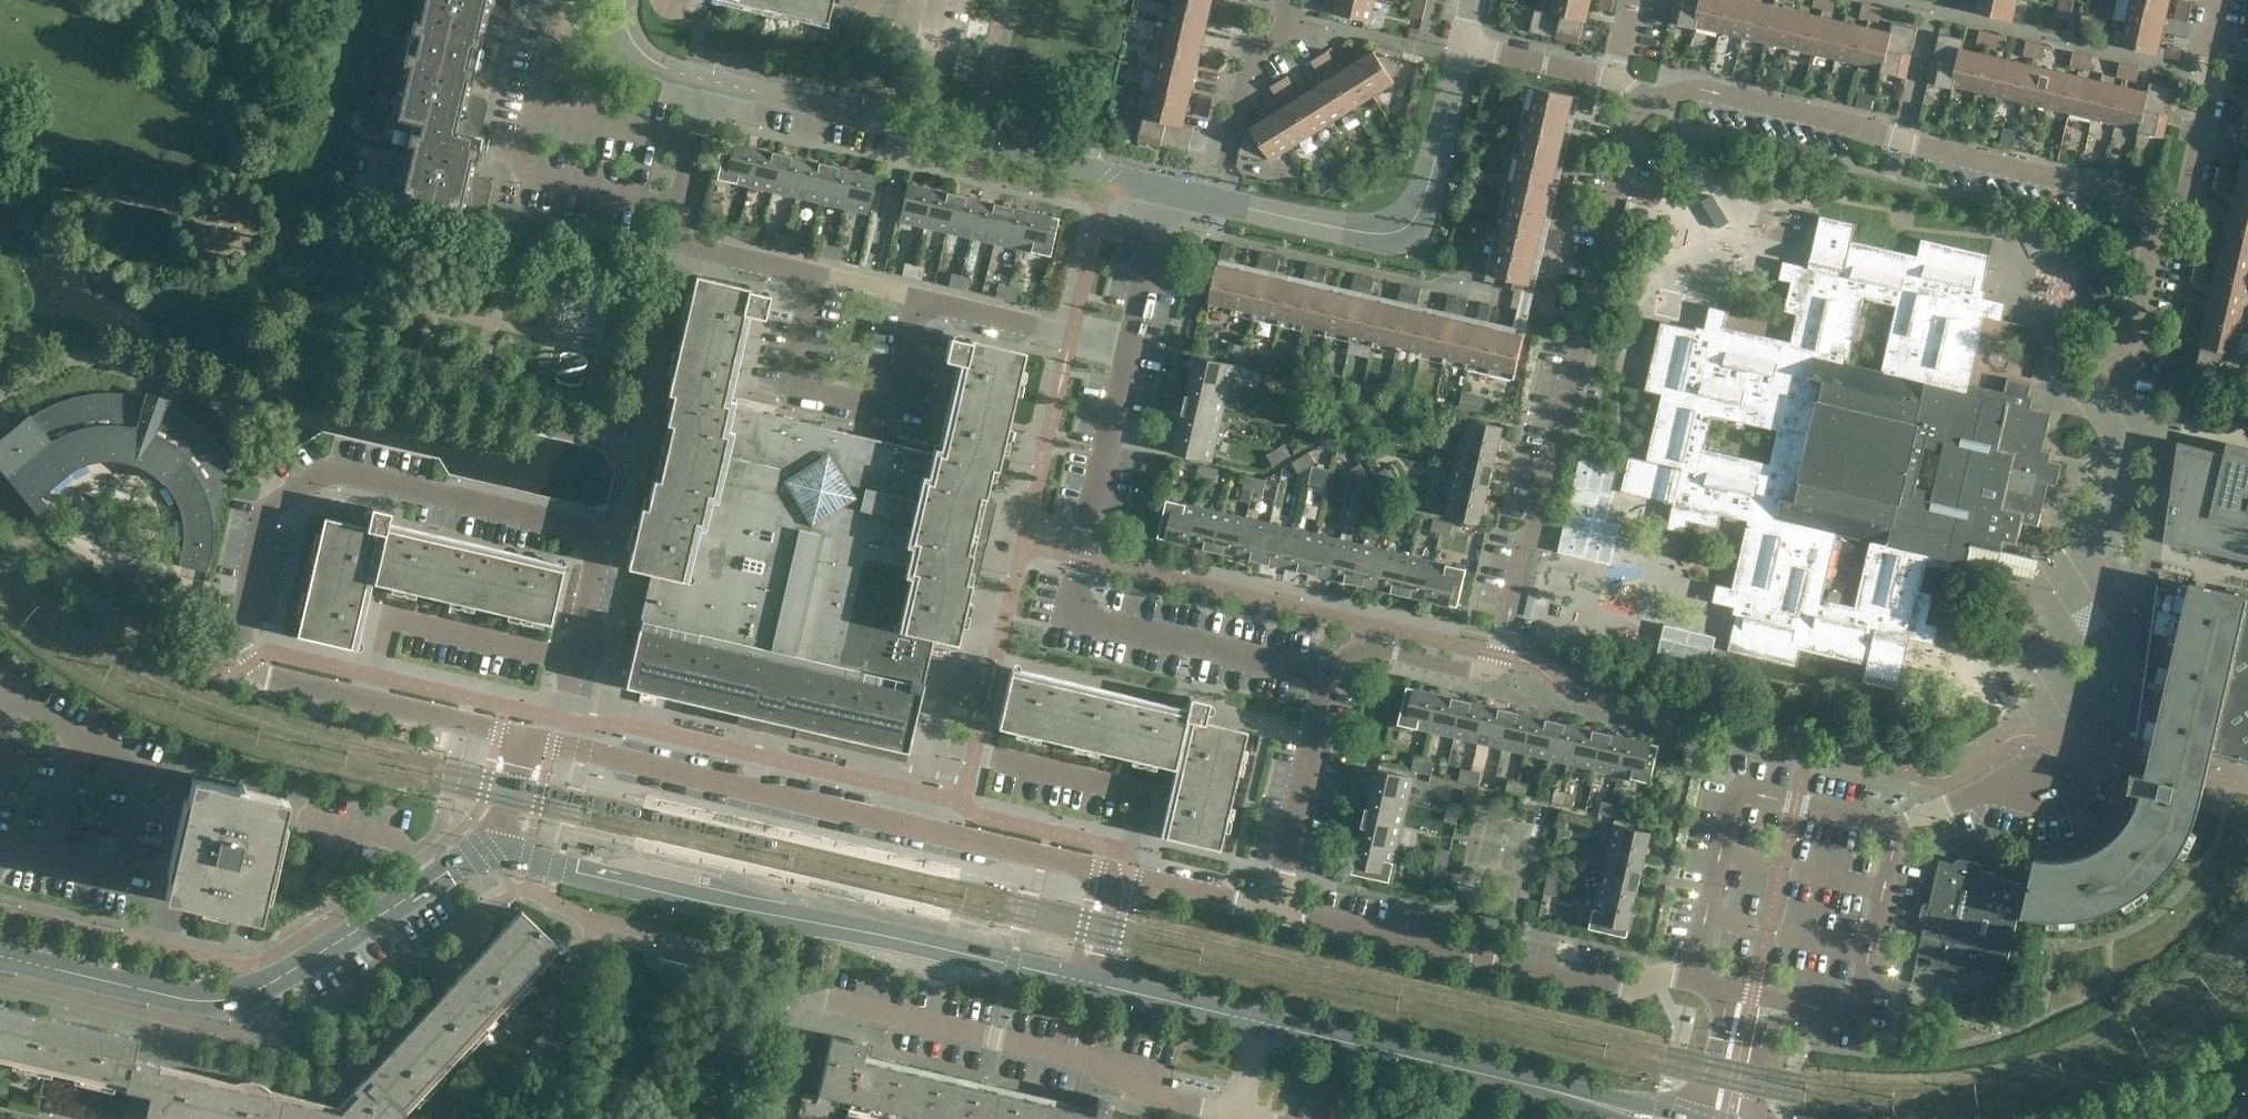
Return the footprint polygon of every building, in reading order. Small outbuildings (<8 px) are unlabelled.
[(506,22),(511,0),(419,0),(416,15),(414,15),(411,31),(410,31),(406,46),(476,63),(480,47),(479,47),(483,31),(481,30),(483,22),(501,26),(506,22)] [(827,0),(742,0),(823,19),(827,0)] [(1211,8),(1175,0),(1174,0),(1169,23),(1206,32),(1211,8)] [(1213,0),(1175,0),(1211,8),(1213,0)] [(1221,0),(1219,10),(1233,13),(1235,4),(1221,0)] [(1375,0),(1336,0),(1333,13),(1371,21),(1375,0)] [(1412,5),(1426,9),(1428,0),(1413,0),(1412,5)] [(1592,0),(1553,0),(1550,10),(1550,11),(1585,19),(1585,20),(1587,21),(1592,0)] [(1614,1),(1610,0),(1600,0),(1598,8),(1612,11),(1614,1)] [(1677,0),(1676,0),(1671,23),(1696,29),(1697,26),(1696,26),(1702,0),(1677,0)] [(1726,0),(1702,0),(1696,26),(1697,26),(1719,31),(1726,0)] [(1751,0),(1726,0),(1719,31),(1742,37),(1751,0)] [(1774,5),(1753,0),(1751,0),(1742,37),(1765,42),(1774,5)] [(1825,0),(1815,0),(1813,6),(1823,8),(1825,0)] [(1823,8),(1833,10),(1835,0),(1825,0),(1823,8)] [(2018,0),(1979,0),(1976,12),(2013,21),(2018,0)] [(2058,6),(2072,9),(2074,0),(2060,0),(2058,6)] [(2169,7),(2140,0),(2131,0),(2126,21),(2163,30),(2169,7)] [(2176,8),(2190,12),(2193,2),(2185,0),(2178,0),(2176,8)] [(1870,19),(1873,5),(1863,3),(1860,17),(1870,19)] [(1423,18),(1426,9),(1412,5),(1409,15),(1423,18)] [(1789,47),(1797,10),(1774,5),(1765,42),(1789,47)] [(1883,7),(1873,5),(1870,19),(1879,21),(1883,7)] [(2070,19),(2072,9),(2058,6),(2056,15),(2070,19)] [(1579,43),(1585,20),(1585,19),(1550,11),(1550,10),(1536,7),(1530,32),(1552,37),(1553,36),(1557,37),(1557,38),(1579,43)] [(2188,22),(2190,12),(2176,8),(2174,18),(2188,22)] [(1231,23),(1233,13),(1219,10),(1217,20),(1231,23)] [(1812,53),(1821,16),(1797,10),(1789,47),(1812,53)] [(2082,14),(2080,26),(2090,29),(2093,16),(2082,14)] [(1835,58),(1844,21),(1821,16),(1812,53),(1835,58)] [(1859,64),(1867,27),(1844,21),(1835,58),(1859,64)] [(2158,54),(2163,30),(2126,21),(2120,46),(2158,54)] [(1893,22),(1891,32),(1883,69),(1881,69),(1881,71),(1906,77),(1912,55),(1911,54),(1912,50),(1913,50),(1918,28),(1893,22)] [(1200,55),(1206,32),(1169,23),(1163,47),(1200,55)] [(1891,32),(1867,27),(1859,64),(1881,69),(1883,69),(1891,32)] [(1987,46),(1990,32),(1980,30),(1977,44),(1987,46)] [(2000,34),(1990,32),(1987,46),(1996,48),(2000,34)] [(1961,48),(1962,49),(1965,39),(1940,33),(1934,55),(1935,56),(1934,60),(1933,60),(1928,82),(1953,88),(1954,86),(1953,85),(1961,48)] [(2033,57),(2037,43),(2027,41),(2024,55),(2033,57)] [(2046,45),(2037,43),(2033,57),(2043,59),(2046,45)] [(1376,45),(1375,50),(1392,79),(1399,75),(1404,51),(1376,45)] [(473,79),(476,63),(406,46),(404,53),(405,54),(402,70),(403,70),(392,118),(411,122),(411,121),(479,137),(480,136),(487,103),(484,98),(467,94),(469,85),(470,85),(472,78),(473,79)] [(2168,46),(2165,56),(2179,59),(2182,49),(2168,46)] [(1195,79),(1200,55),(1163,47),(1158,70),(1195,79)] [(1210,47),(1208,57),(1222,60),(1224,50),(1210,47)] [(1976,91),(1985,54),(1962,49),(1961,48),(1953,85),(1954,86),(1976,91)] [(1329,50),(1320,55),(1328,68),(1336,62),(1329,50)] [(1395,83),(1392,79),(1375,50),(1353,63),(1374,96),(1395,83)] [(2080,68),(2083,54),(2074,52),(2070,65),(2080,68)] [(2000,96),(2008,59),(1985,54),(1976,91),(2000,96)] [(2093,56),(2083,54),(2080,68),(2090,70),(2093,56)] [(957,55),(952,77),(966,81),(971,58),(957,55)] [(1328,68),(1320,55),(1311,61),(1319,73),(1328,68)] [(1220,70),(1222,60),(1208,57),(1206,67),(1220,70)] [(2023,102),(2032,65),(2008,59),(2000,96),(2023,102)] [(2127,79),(2130,65),(2120,62),(2117,76),(2127,79)] [(1374,96),(1353,63),(1333,76),(1353,108),(1374,96)] [(2046,107),(2055,70),(2032,65),(2023,102),(2046,107)] [(2140,67),(2130,65),(2127,79),(2137,81),(2140,67)] [(1190,102),(1195,79),(1158,70),(1152,93),(1190,102)] [(2070,113),(2078,75),(2055,70),(2046,107),(2070,113)] [(1288,75),(1279,81),(1287,93),(1295,88),(1288,75)] [(2093,118),(2102,81),(2078,75),(2070,113),(2093,118)] [(1353,108),(1333,76),(1313,89),(1333,121),(1353,108)] [(1287,93),(1279,81),(1271,86),(1278,98),(1287,93)] [(2116,123),(2125,86),(2102,81),(2093,118),(2116,123)] [(2150,82),(2148,91),(2149,92),(2140,129),(2139,129),(2138,131),(2163,137),(2169,114),(2168,114),(2169,110),(2170,110),(2175,88),(2150,82)] [(1565,133),(1569,119),(1574,95),(1531,85),(1520,133),(1563,143),(1565,133)] [(2149,92),(2148,91),(2125,86),(2116,123),(2139,129),(2140,129),(2149,92)] [(1333,121),(1313,89),(1292,101),(1312,134),(1333,121)] [(1184,125),(1184,124),(1190,102),(1152,93),(1147,116),(1147,117),(1184,125)] [(1200,94),(1197,104),(1211,107),(1214,97),(1200,94)] [(1594,110),(1596,101),(1596,100),(1580,96),(1577,107),(1594,110)] [(1312,134),(1292,101),(1272,114),(1292,146),(1312,134)] [(1209,117),(1211,107),(1197,104),(1195,113),(1209,117)] [(1292,146),(1272,114),(1251,127),(1268,156),(1271,160),(1292,146)] [(1194,127),(1184,124),(1184,125),(1147,117),(1147,116),(1145,115),(1139,140),(1162,146),(1162,145),(1166,146),(1166,147),(1188,152),(1194,127)] [(2243,118),(2237,142),(2247,145),(2247,119),(2243,118)] [(479,148),(481,137),(480,136),(479,137),(411,121),(411,122),(409,133),(410,134),(406,149),(407,150),(396,198),(442,208),(441,213),(442,213),(443,209),(468,214),(467,219),(478,221),(484,218),(492,183),(488,178),(471,174),(473,165),(474,165),(478,150),(479,150),(479,148)] [(1268,156),(1251,127),(1245,126),(1238,155),(1262,160),(1268,156)] [(1572,155),(1574,145),(1563,143),(1520,133),(1515,156),(1558,166),(1561,152),(1572,155)] [(1574,145),(1576,135),(1565,133),(1563,143),(1574,145)] [(1587,138),(1576,135),(1574,145),(1585,148),(1587,138)] [(748,186),(757,148),(725,141),(716,178),(748,186)] [(1583,158),(1585,148),(1574,145),(1572,155),(1583,158)] [(772,191),(781,154),(757,148),(748,186),(772,191)] [(795,197),(804,159),(781,154),(772,191),(795,197)] [(1555,180),(1558,166),(1515,156),(1509,179),(1563,192),(1565,182),(1555,180)] [(2243,157),(2238,181),(2247,184),(2247,158),(2243,157)] [(819,202),(827,164),(804,159),(795,197),(819,202)] [(842,207),(851,170),(827,164),(819,202),(842,207)] [(2218,166),(2216,176),(2230,179),(2232,169),(2218,166)] [(875,175),(851,170),(842,207),(866,213),(875,175)] [(2155,180),(2157,171),(2148,170),(2146,178),(2155,180)] [(2228,189),(2230,179),(2216,176),(2214,186),(2228,189)] [(1561,202),(1563,192),(1509,179),(1504,203),(1547,213),(1550,199),(1561,202)] [(2238,181),(2232,204),(2247,208),(2247,184),(2238,181)] [(1576,185),(1565,182),(1563,192),(1574,194),(1576,185)] [(923,226),(932,189),(907,183),(899,221),(923,226)] [(946,232),(955,194),(932,189),(923,226),(946,232)] [(1572,204),(1574,194),(1563,192),(1561,202),(1572,204)] [(970,237),(978,199),(955,194),(946,232),(970,237)] [(1729,222),(1722,210),(1712,195),(1703,201),(1719,228),(1729,222)] [(993,242),(1002,205),(978,199),(970,237),(993,242)] [(1544,226),(1547,213),(1504,203),(1498,226),(1552,239),(1555,229),(1544,226)] [(2232,204),(2227,228),(2247,233),(2247,208),(2232,204)] [(1016,248),(1025,210),(1002,205),(993,242),(1016,248)] [(1058,218),(1025,210),(1016,248),(1049,255),(1058,218)] [(2207,213),(2205,223),(2219,226),(2221,216),(2207,213)] [(1632,456),(1624,492),(1673,503),(1669,520),(1688,524),(1689,520),(1718,527),(1721,514),(1750,521),(1743,553),(1741,553),(1740,554),(1743,555),(1735,587),(1725,585),(1721,604),(1734,607),(1733,614),(1736,615),(1728,648),(1762,655),(1762,658),(1763,658),(1764,656),(1798,664),(1802,647),(1834,654),(1833,657),(1835,657),(1835,655),(1867,662),(1863,679),(1899,687),(1910,638),(1927,642),(1931,623),(1927,622),(1934,593),(1921,590),(1927,565),(1952,570),(1954,559),(2006,571),(2008,562),(2010,553),(2002,551),(2004,540),(2017,543),(2022,522),(2039,525),(2049,483),(2057,485),(2063,463),(2050,460),(2052,451),(2043,449),(2052,411),(2023,405),(2025,396),(2029,397),(2032,384),(2008,378),(2005,392),(1968,383),(1976,350),(1978,351),(1978,350),(1976,349),(1984,316),(1994,319),(1998,300),(1985,297),(1986,289),(1983,289),(1990,256),(1957,248),(1957,246),(1956,246),(1955,248),(1921,240),(1918,257),(1885,250),(1886,247),(1884,247),(1884,249),(1852,242),(1855,225),(1820,217),(1808,265),(1791,262),(1787,280),(1791,281),(1784,311),(1797,314),(1791,343),(1758,335),(1759,333),(1758,333),(1757,335),(1724,328),(1726,318),(1708,314),(1705,327),(1697,325),(1696,329),(1664,321),(1656,355),(1654,355),(1653,356),(1656,356),(1648,390),(1665,394),(1657,427),(1655,426),(1654,427),(1657,428),(1649,460),(1632,456)] [(737,237),(740,224),(730,222),(727,234),(737,237)] [(2217,236),(2219,226),(2205,223),(2203,233),(2217,236)] [(749,226),(740,224),(737,237),(746,239),(749,226)] [(1539,246),(1550,249),(1552,239),(1498,226),(1493,250),(1536,260),(1539,246)] [(2227,228),(2221,251),(2247,257),(2247,233),(2227,228)] [(1563,241),(1565,231),(1555,229),(1552,239),(1563,241)] [(783,248),(786,235),(777,233),(773,245),(783,248)] [(796,237),(786,235),(783,248),(793,250),(796,237)] [(1561,251),(1563,241),(1552,239),(1550,249),(1561,251)] [(1234,245),(1224,242),(1220,259),(1230,261),(1234,245)] [(830,258),(833,246),(823,243),(820,256),(830,258)] [(843,248),(833,246),(830,258),(840,261),(843,248)] [(1533,273),(1536,260),(1493,250),(1487,274),(1541,286),(1544,276),(1533,273)] [(1269,264),(1271,253),(1261,251),(1259,262),(1269,264)] [(2221,251),(2216,274),(2247,282),(2247,257),(2221,251)] [(1279,266),(1281,256),(1271,253),(1269,264),(1279,266)] [(2196,260),(2194,270),(2208,273),(2210,263),(2196,260)] [(912,277),(915,265),(905,262),(902,275),(912,277)] [(1266,275),(1269,264),(1259,262),(1256,273),(1266,275)] [(1316,275),(1318,264),(1310,262),(1307,273),(1316,275)] [(1266,275),(1256,273),(1219,264),(1208,307),(1256,318),(1266,275)] [(1280,324),(1290,280),(1276,277),(1279,266),(1269,264),(1266,275),(1256,318),(1280,324)] [(1325,277),(1328,267),(1328,266),(1318,264),(1316,275),(1325,277)] [(925,267),(915,265),(912,277),(922,280),(925,267)] [(2206,283),(2208,273),(2194,270),(2192,279),(2206,283)] [(958,288),(961,275),(952,273),(949,286),(958,288)] [(1303,329),(1313,286),(1316,275),(1307,273),(1305,284),(1290,280),(1280,324),(1303,329)] [(1363,286),(1365,275),(1355,273),(1353,284),(1363,286)] [(2110,293),(2098,274),(2091,279),(2102,298),(2103,298),(2109,294),(2110,293)] [(2247,304),(2247,282),(2216,274),(2210,298),(2247,306),(2247,304)] [(839,674),(842,662),(866,562),(916,574),(902,631),(957,644),(971,583),(976,584),(985,546),(956,539),(955,541),(953,541),(953,542),(926,536),(926,535),(925,534),(930,515),(931,514),(931,513),(930,513),(935,494),(936,494),(936,493),(963,500),(962,500),(965,501),(964,504),(993,510),(1002,471),(996,470),(1023,352),(1020,351),(1020,350),(969,339),(969,341),(962,337),(961,335),(959,333),(956,332),(954,333),(949,337),(944,360),(958,363),(937,453),(774,415),(777,406),(738,397),(736,406),(729,405),(750,315),(764,318),(769,295),(768,292),(767,290),(765,288),(762,287),(760,288),(758,290),(750,290),(750,288),(695,275),(668,391),(663,389),(653,431),(652,436),(645,466),(636,505),(641,507),(627,567),(651,573),(624,686),(739,713),(741,710),(744,707),(748,705),(752,703),(756,702),(761,701),(765,701),(770,702),(774,703),(777,705),(781,707),(784,710),(787,713),(788,715),(790,717),(792,721),(793,724),(793,725),(907,751),(920,693),(912,691),(915,678),(879,669),(876,682),(839,674)] [(971,278),(961,275),(958,288),(968,290),(971,278)] [(1327,334),(1337,291),(1323,288),(1325,277),(1316,275),(1313,286),(1303,329),(1327,334)] [(1373,288),(1375,278),(1375,277),(1365,275),(1363,286),(1373,288)] [(1552,289),(1554,278),(1544,276),(1541,286),(1552,289)] [(1005,299),(1008,286),(998,284),(995,297),(1005,299)] [(1350,340),(1360,297),(1363,286),(1353,284),(1350,294),(1337,291),(1327,334),(1350,340)] [(1410,297),(1412,286),(1402,284),(1400,295),(1410,297)] [(1017,288),(1008,286),(1005,299),(1014,301),(1017,288)] [(1374,345),(1384,302),(1370,299),(1373,288),(1363,286),(1360,297),(1350,340),(1374,345)] [(1419,299),(1422,289),(1422,288),(1412,286),(1410,297),(1419,299)] [(1397,351),(1407,308),(1410,297),(1400,295),(1397,305),(1384,302),(1374,345),(1397,351)] [(1456,308),(1459,297),(1449,295),(1447,305),(1456,308)] [(1420,356),(1430,313),(1417,310),(1419,299),(1410,297),(1407,308),(1397,351),(1420,356)] [(1466,310),(1469,299),(1459,297),(1456,308),(1466,310)] [(2242,330),(2247,306),(2210,298),(2205,321),(2242,330)] [(1489,315),(1492,305),(1492,304),(1481,302),(1479,313),(1489,315)] [(1444,362),(1454,318),(1456,308),(1447,305),(1444,316),(1430,313),(1420,356),(1444,362)] [(2186,306),(2183,316),(2197,319),(2199,310),(2186,306)] [(1467,367),(1477,324),(1476,324),(1464,321),(1466,310),(1456,308),(1454,318),(1444,362),(1467,367)] [(1519,311),(1516,327),(1526,330),(1530,313),(1519,311)] [(1487,326),(1489,315),(1479,313),(1476,324),(1477,324),(1487,326)] [(2195,329),(2197,319),(2183,316),(2181,326),(2195,329)] [(2237,353),(2237,352),(2242,330),(2205,321),(2199,346),(2202,346),(2202,345),(2237,353)] [(1525,335),(1487,326),(1477,324),(1467,367),(1515,378),(1525,335)] [(1235,344),(1232,355),(1245,358),(1248,347),(1235,344)] [(2237,352),(2237,353),(2202,345),(2202,346),(2196,369),(2219,375),(2219,374),(2223,375),(2223,376),(2245,381),(2247,370),(2247,355),(2237,352)] [(1197,356),(1192,380),(1229,389),(1235,365),(1197,356)] [(1224,413),(1229,389),(1192,380),(1186,404),(1224,413)] [(229,477),(226,469),(233,465),(223,448),(210,434),(197,422),(181,412),(166,404),(147,397),(129,393),(111,392),(92,393),(74,396),(57,402),(40,410),(30,416),(30,415),(0,440),(0,468),(37,513),(48,504),(40,495),(40,494),(36,489),(45,481),(50,487),(69,471),(70,470),(74,468),(77,466),(80,465),(84,463),(87,462),(92,460),(97,459),(101,459),(108,458),(113,458),(117,459),(120,459),(120,460),(127,461),(131,462),(135,463),(141,466),(145,468),(148,470),(153,473),(157,476),(162,481),(165,485),(169,488),(172,493),(175,498),(176,501),(178,504),(179,508),(180,510),(181,512),(182,517),(182,520),(183,525),(184,528),(184,532),(184,535),(183,539),(183,541),(183,546),(178,565),(191,568),(193,558),(209,562),(212,548),(214,534),(213,522),(219,521),(217,507),(223,505),(221,498),(225,496),(223,489),(226,487),(223,480),(229,477)] [(1463,392),(1460,407),(1485,413),(1489,399),(1463,392)] [(1345,416),(1347,406),(1334,403),(1332,413),(1345,416)] [(1219,436),(1224,413),(1186,404),(1181,427),(1219,436)] [(1360,409),(1347,406),(1345,416),(1358,419),(1360,409)] [(1343,426),(1345,416),(1332,413),(1330,423),(1343,426)] [(1356,429),(1358,419),(1345,416),(1343,426),(1356,429)] [(1466,418),(1460,443),(1498,451),(1504,427),(1466,418)] [(1213,460),(1219,436),(1181,427),(1175,452),(1213,460)] [(2178,441),(2177,451),(2178,451),(2170,508),(2169,507),(2165,532),(2164,540),(2247,560),(2247,447),(2227,442),(2225,452),(2178,441)] [(1492,475),(1498,451),(1460,443),(1455,466),(1492,475)] [(1285,444),(1276,449),(1283,460),(1291,455),(1285,444)] [(1283,460),(1276,449),(1267,454),(1274,466),(1283,460)] [(1310,451),(1301,457),(1308,468),(1317,462),(1310,451)] [(1308,468),(1301,457),(1293,462),(1299,473),(1308,468)] [(1570,527),(1562,561),(1607,571),(1614,538),(1597,534),(1613,467),(1580,459),(1564,526),(1570,527)] [(1350,470),(1355,479),(1366,472),(1361,463),(1350,470)] [(1207,479),(1210,466),(1200,464),(1197,477),(1207,479)] [(1217,481),(1220,469),(1210,466),(1207,479),(1217,481)] [(1487,498),(1492,475),(1455,466),(1449,489),(1487,498)] [(1376,475),(1381,483),(1392,476),(1387,468),(1376,475)] [(1372,481),(1366,472),(1355,479),(1361,488),(1372,481)] [(1254,490),(1257,477),(1247,475),(1244,488),(1254,490)] [(1398,485),(1392,476),(1381,483),(1386,492),(1398,485)] [(1263,492),(1266,479),(1257,477),(1254,490),(1263,492)] [(1481,522),(1487,498),(1449,489),(1444,514),(1481,522)] [(1192,544),(1200,507),(1168,499),(1159,537),(1192,544)] [(1215,550),(1224,512),(1200,507),(1192,544),(1215,550)] [(1394,522),(1397,510),(1387,507),(1384,520),(1394,522)] [(324,517),(323,524),(321,535),(325,536),(322,547),(318,546),(317,549),(322,550),(319,561),(315,560),(312,571),(309,582),(310,582),(307,593),(312,594),(309,605),(304,604),(304,607),(308,608),(306,619),(301,618),(299,629),(298,629),(297,636),(352,648),(378,533),(385,534),(375,578),(404,585),(403,589),(405,590),(406,585),(462,598),(461,603),(463,603),(464,599),(475,601),(475,604),(487,607),(487,604),(498,606),(497,609),(508,611),(509,609),(520,612),(519,616),(521,617),(522,612),(533,615),(533,617),(545,620),(545,617),(551,619),(563,569),(387,529),(391,512),(372,508),(367,527),(324,517)] [(1404,525),(1407,512),(1397,510),(1394,522),(1404,525)] [(1238,555),(1247,517),(1224,512),(1215,550),(1238,555)] [(1262,560),(1270,523),(1247,517),(1238,555),(1262,560)] [(1441,533),(1444,521),(1434,518),(1431,531),(1441,533)] [(1454,523),(1444,521),(1441,533),(1451,536),(1454,523)] [(1285,566),(1294,528),(1270,523),(1262,560),(1285,566)] [(1309,571),(1318,534),(1294,528),(1285,566),(1309,571)] [(1332,577),(1341,539),(1318,534),(1309,571),(1332,577)] [(1356,582),(1365,545),(1341,539),(1332,577),(1356,582)] [(1379,588),(1388,550),(1365,545),(1356,582),(1379,588)] [(1403,593),(1411,555),(1388,550),(1379,588),(1403,593)] [(1427,599),(1436,561),(1411,555),(1403,593),(1427,599)] [(1467,568),(1436,561),(1427,599),(1458,606),(1467,568)] [(2136,738),(2138,738),(2153,741),(2149,762),(2146,775),(2172,781),(2172,780),(2178,781),(2178,782),(2204,788),(2207,776),(2212,755),(2247,763),(2247,592),(2227,587),(2226,592),(2190,584),(2188,592),(2159,585),(2158,584),(2147,662),(2145,661),(2139,687),(2143,688),(2136,738)] [(1714,664),(1719,630),(1665,622),(1660,655),(1714,664)] [(912,654),(928,657),(932,643),(915,639),(912,654)] [(1164,837),(1219,850),(1220,843),(1223,831),(1227,833),(1230,822),(1226,820),(1226,818),(1231,819),(1233,808),(1228,807),(1231,795),(1234,785),(1233,785),(1236,774),(1241,775),(1244,764),(1239,762),(1240,760),(1244,761),(1247,750),(1242,749),(1245,737),(1246,731),(1204,721),(1205,714),(1208,714),(1210,713),(1212,711),(1212,708),(1212,706),(1210,704),(1208,701),(1189,697),(1186,708),(1011,668),(1010,673),(998,722),(997,727),(1175,768),(1159,835),(1164,836),(1164,837)] [(2019,700),(2011,687),(2010,685),(2000,691),(2009,706),(2019,700)] [(1432,731),(1440,693),(1408,686),(1399,724),(1432,731)] [(1455,736),(1464,699),(1440,693),(1432,731),(1455,736)] [(1478,742),(1487,704),(1464,699),(1455,736),(1478,742)] [(1502,747),(1511,710),(1487,704),(1478,742),(1502,747)] [(1525,753),(1534,715),(1511,710),(1502,747),(1525,753)] [(1549,758),(1558,721),(1534,715),(1525,753),(1549,758)] [(1572,764),(1581,726),(1558,721),(1549,758),(1572,764)] [(1596,769),(1604,731),(1581,726),(1572,764),(1596,769)] [(1619,774),(1628,737),(1604,731),(1596,769),(1619,774)] [(1660,744),(1628,737),(1619,774),(1652,782),(1660,744)] [(1422,772),(1425,760),(1415,757),(1412,770),(1422,772)] [(1435,762),(1433,761),(1425,760),(1422,772),(1432,775),(1435,762)] [(1469,783),(1472,770),(1462,768),(1459,781),(1469,783)] [(1414,777),(1377,769),(1371,793),(1409,802),(1414,777)] [(1482,773),(1472,770),(1469,783),(1479,785),(1482,773)] [(2042,859),(2036,858),(2022,916),(2025,916),(2035,918),(2037,919),(2037,918),(2048,919),(2048,920),(2050,920),(2050,919),(2060,919),(2060,920),(2063,920),(2063,919),(2073,918),(2073,919),(2076,919),(2076,918),(2086,916),(2086,917),(2088,917),(2088,915),(2098,913),(2098,914),(2101,913),(2100,912),(2110,909),(2111,910),(2113,909),(2112,908),(2122,904),(2122,905),(2124,903),(2124,902),(2133,897),(2133,898),(2135,897),(2135,896),(2143,890),(2144,891),(2146,890),(2146,889),(2154,882),(2154,883),(2156,881),(2155,881),(2163,873),(2163,874),(2165,872),(2164,872),(2171,864),(2172,864),(2173,863),(2173,862),(2179,853),(2179,854),(2181,852),(2180,852),(2185,843),(2186,843),(2187,841),(2187,840),(2191,831),(2192,832),(2192,829),(2195,819),(2196,819),(2197,817),(2196,817),(2199,807),(2200,807),(2200,805),(2199,805),(2203,791),(2204,788),(2178,782),(2178,781),(2172,780),(2172,781),(2146,775),(2146,776),(2133,773),(2133,772),(2132,771),(2129,791),(2130,791),(2143,794),(2135,813),(2134,813),(2133,815),(2134,816),(2131,819),(2129,823),(2127,826),(2123,831),(2123,830),(2121,831),(2122,832),(2119,835),(2116,838),(2111,842),(2108,844),(2107,844),(2106,845),(2106,846),(2101,849),(2097,851),(2093,853),(2090,854),(2088,854),(2088,855),(2083,857),(2077,858),(2070,860),(2070,859),(2068,859),(2068,860),(2065,860),(2061,861),(2054,861),(2049,861),(2049,860),(2042,859)] [(288,799),(245,789),(245,788),(245,787),(245,786),(244,785),(243,784),(240,783),(239,783),(237,784),(237,785),(236,786),(236,787),(193,777),(165,896),(260,918),(288,799)] [(1516,794),(1519,781),(1509,779),(1506,792),(1516,794)] [(1529,784),(1519,781),(1516,794),(1526,796),(1529,784)] [(156,804),(174,809),(179,787),(161,783),(156,804)] [(1563,805),(1566,792),(1556,790),(1553,803),(1563,805)] [(1576,794),(1566,792),(1563,805),(1573,807),(1576,794)] [(1403,825),(1409,802),(1371,793),(1366,816),(1403,825)] [(1460,814),(1462,804),(1449,801),(1447,811),(1460,814)] [(1609,816),(1612,803),(1602,801),(1599,813),(1609,816)] [(1622,805),(1612,803),(1609,816),(1619,818),(1622,805)] [(1457,824),(1460,814),(1447,811),(1445,821),(1457,824)] [(1398,848),(1403,825),(1366,816),(1360,840),(1398,848)] [(1652,832),(1614,824),(1609,848),(1646,857),(1652,832)] [(1560,826),(1558,836),(1570,839),(1573,829),(1560,826)] [(1568,849),(1570,839),(1558,836),(1555,846),(1568,849)] [(1390,881),(1398,848),(1360,840),(1353,872),(1390,881)] [(1449,860),(1451,851),(1438,848),(1436,857),(1449,860)] [(1641,880),(1646,857),(1609,848),(1603,871),(1641,880)] [(1446,870),(1449,860),(1436,857),(1434,867),(1446,870)] [(2005,975),(2026,884),(1996,877),(1996,873),(1982,870),(1982,867),(1980,863),(1959,859),(1955,861),(1954,864),(1940,860),(1918,955),(1933,958),(1932,960),(1935,965),(1955,969),(1959,967),(1960,964),(2005,975)] [(1635,903),(1641,880),(1603,871),(1598,895),(1635,903)] [(1549,873),(1547,883),(1559,886),(1562,876),(1549,873)] [(1557,896),(1559,886),(1547,883),(1544,893),(1557,896)] [(1628,936),(1635,903),(1598,895),(1590,927),(1628,936)] [(161,1064),(135,1058),(139,1040),(125,1037),(125,1034),(85,1025),(84,1028),(62,1023),(63,1020),(0,1005),(0,1054),(33,1062),(30,1073),(51,1078),(52,1073),(75,1078),(74,1083),(114,1092),(115,1087),(151,1095),(146,1116),(157,1118),(399,1118),(414,1103),(418,1107),(446,1077),(442,1073),(458,1056),(462,1060),(477,1044),(468,1036),(556,943),(521,910),(420,1018),(422,1020),(404,1040),(401,1038),(376,1065),(378,1067),(371,1075),(368,1073),(353,1090),(357,1094),(340,1112),(159,1070),(161,1064)] [(1109,1117),(1113,1099),(1097,1096),(1093,1114),(861,1060),(865,1042),(851,1038),(850,1040),(830,1035),(817,1093),(930,1118),(1117,1118),(1109,1117)]
